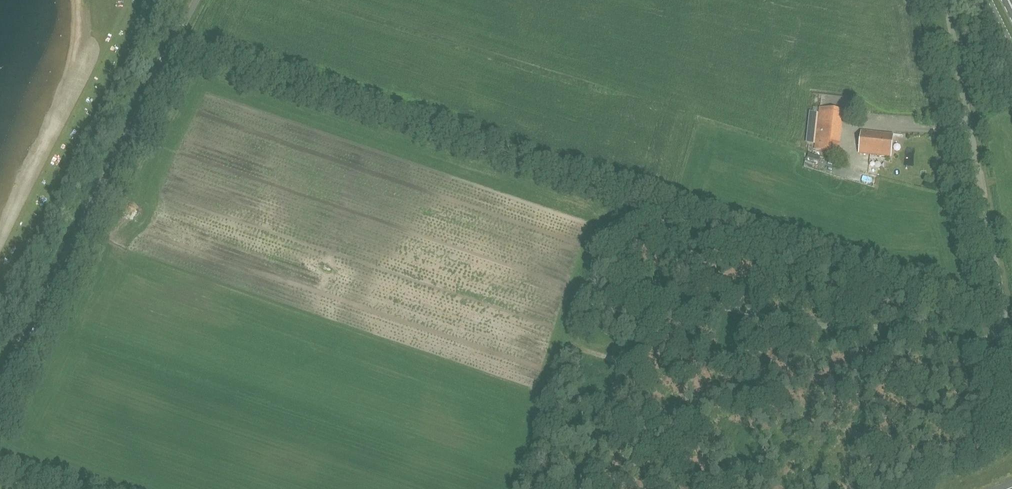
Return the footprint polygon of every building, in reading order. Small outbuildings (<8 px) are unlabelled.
[(821,112),(811,110),(808,143),(817,144),(816,148),(841,151),(845,110),(822,107),(821,112)] [(859,153),(873,155),(871,169),(877,170),(880,155),(891,157),(893,134),(861,131),(859,153)]
